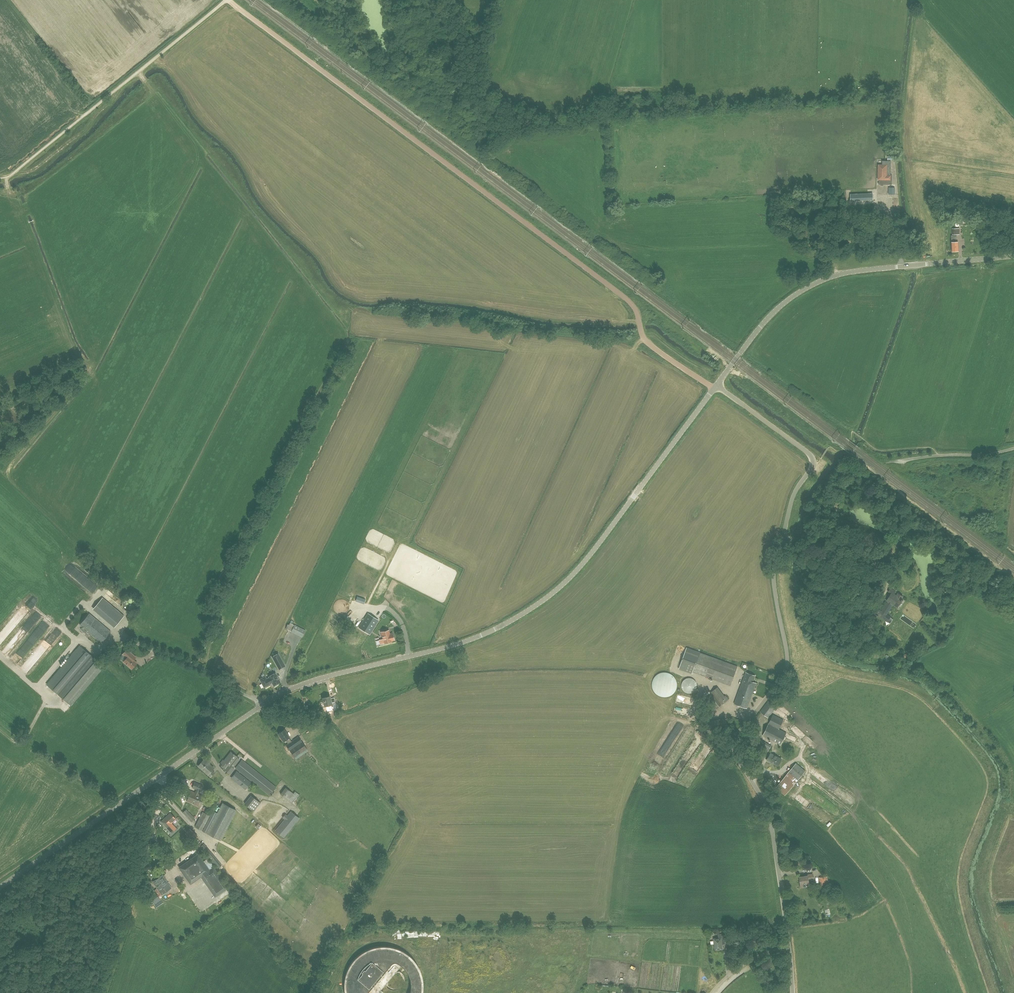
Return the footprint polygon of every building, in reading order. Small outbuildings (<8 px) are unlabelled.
[(878,184),(892,185),(892,175),(891,175),(891,161),(882,161),(882,165),(878,165),(878,180),(879,180),(878,184)] [(876,616),(877,615),(887,622),(891,617),(886,614),(893,604),(895,602),(899,605),(901,601),(902,601),(903,599),(901,598),(903,596),(898,593),(896,595),(894,594),(895,591),(890,588),(888,591),(891,593),(886,600),(888,601),(882,611),(875,607),(874,609),(867,605),(865,610),(872,614),(876,616)] [(93,609),(113,629),(124,616),(103,597),(93,609)] [(837,611),(833,615),(840,622),(844,618),(837,611)] [(90,613),(80,624),(83,627),(81,629),(85,632),(85,631),(86,632),(87,631),(101,643),(111,632),(90,613)] [(379,620),(368,613),(359,628),(370,634),(379,620)] [(32,628),(39,619),(35,616),(28,625),(32,628)] [(302,637),(305,630),(294,625),(290,623),(289,624),(288,624),(286,629),(302,637)] [(381,632),(383,639),(379,640),(380,644),(384,643),(392,642),(392,640),(394,640),(393,633),(390,634),(389,630),(381,632)] [(46,684),(57,693),(71,705),(104,666),(90,654),(80,645),(46,684)] [(692,674),(692,672),(730,686),(738,666),(700,652),(687,647),(678,669),(692,674)] [(137,657),(132,654),(127,649),(123,654),(127,658),(124,662),(132,669),(137,663),(134,660),(137,657)] [(278,653),(272,657),(279,669),(285,666),(278,653)] [(677,688),(677,684),(677,681),(675,678),(673,676),(671,674),(668,672),(664,672),(661,672),(658,673),(656,676),(654,678),(652,681),(652,684),(652,688),(654,691),(656,693),(658,695),(661,697),(664,697),(668,697),(671,695),(673,693),(675,691),(677,688)] [(755,676),(746,672),(734,703),(747,708),(756,683),(753,682),(755,676)] [(260,679),(264,687),(272,683),(274,686),(280,682),(275,673),(269,676),(269,677),(267,679),(265,676),(260,679)] [(682,684),(682,687),(683,689),(684,691),(686,692),(689,693),(691,693),(693,692),(695,690),(697,688),(697,685),(697,683),(695,681),(694,679),(691,678),(689,678),(686,678),(684,680),(683,682),(682,684)] [(712,705),(715,709),(728,699),(719,686),(706,696),(712,705)] [(330,696),(323,698),(325,706),(327,712),(337,709),(336,703),(331,704),(330,696)] [(768,701),(760,711),(768,718),(776,707),(768,701)] [(784,720),(773,714),(763,735),(781,744),(786,733),(779,729),(784,720)] [(319,728),(319,721),(307,720),(306,727),(319,728)] [(290,737),(284,729),(278,733),(284,741),(286,740),(288,744),(286,745),(295,757),(307,749),(299,736),(292,741),(289,738),(290,737)] [(761,740),(758,745),(768,751),(771,745),(761,740)] [(762,749),(757,756),(762,760),(767,752),(762,749)] [(233,767),(239,759),(237,758),(237,757),(234,754),(233,753),(233,754),(231,752),(224,761),(223,760),(220,764),(221,764),(221,765),(222,765),(226,768),(225,769),(230,774),(234,769),(233,767)] [(771,753),(767,760),(774,764),(775,763),(778,765),(782,759),(771,753)] [(204,759),(198,766),(211,777),(214,773),(211,770),(214,768),(209,764),(209,763),(209,762),(208,760),(206,760),(205,761),(204,759)] [(276,787),(242,759),(235,768),(270,795),(276,787)] [(806,771),(796,763),(776,787),(785,795),(806,771)] [(231,777),(245,788),(250,781),(236,770),(231,777)] [(196,789),(196,791),(199,792),(202,785),(195,782),(193,788),(196,789)] [(223,794),(213,785),(208,790),(218,799),(223,794)] [(293,793),(286,787),(281,794),(292,803),(299,794),(295,791),(293,793)] [(195,792),(191,791),(187,801),(194,804),(200,807),(205,796),(199,794),(199,792),(196,791),(195,792)] [(261,803),(251,795),(245,804),(254,811),(261,803)] [(236,810),(223,803),(217,813),(213,810),(210,815),(203,812),(195,827),(220,840),(236,810)] [(195,818),(186,809),(183,812),(191,822),(195,818)] [(284,819),(275,830),(284,837),(300,818),(291,811),(287,815),(285,814),(282,817),(284,819)] [(166,819),(162,822),(172,833),(177,828),(172,823),(176,819),(171,813),(165,818),(166,819)] [(192,831),(187,836),(191,840),(197,835),(192,831)] [(221,865),(215,858),(204,843),(200,846),(211,861),(217,868),(221,865)] [(199,878),(201,877),(215,897),(229,888),(217,871),(214,866),(209,870),(198,854),(187,862),(199,878)] [(199,878),(187,862),(179,867),(191,884),(199,878)] [(800,884),(801,887),(805,886),(804,883),(809,882),(808,878),(813,878),(813,874),(804,875),(805,876),(799,877),(800,884)] [(153,882),(162,894),(171,888),(163,875),(153,882)] [(828,876),(827,876),(819,877),(820,887),(830,885),(829,880),(828,881),(828,876)] [(162,902),(157,895),(151,899),(156,907),(162,902)] [(714,938),(715,950),(722,949),(722,944),(725,943),(724,933),(718,934),(718,938),(714,938)] [(400,953),(394,951),(388,949),(381,949),(375,950),(369,953),(363,956),(358,960),(354,964),(351,970),(348,976),(347,982),(346,988),(347,992),(379,992),(401,966),(403,967),(406,971),(409,975),(411,979),(412,983),(412,987),(412,992),(411,992),(422,992),(422,987),(422,981),(421,975),(418,970),(415,965),(411,960),(406,956),(400,953)]
